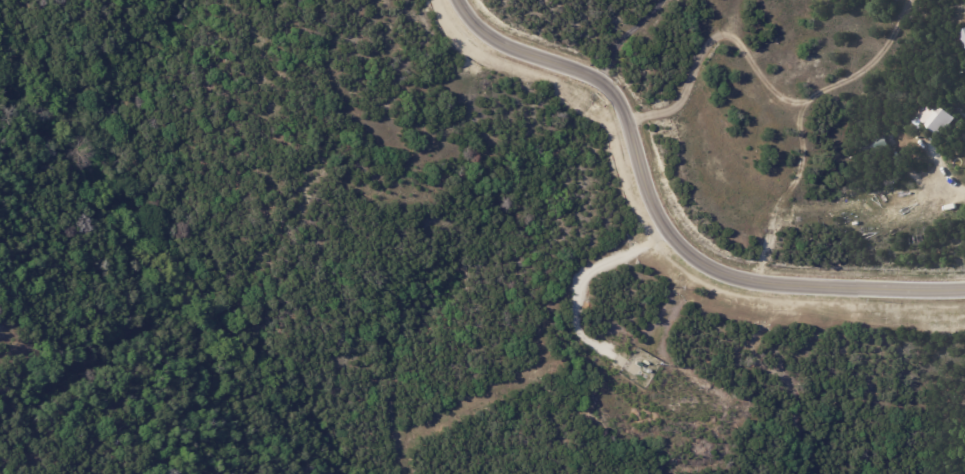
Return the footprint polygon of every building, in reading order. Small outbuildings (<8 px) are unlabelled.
[(948,107),(961,119),(943,138),(919,115),(929,104),(933,107),(940,99),(948,107)]
